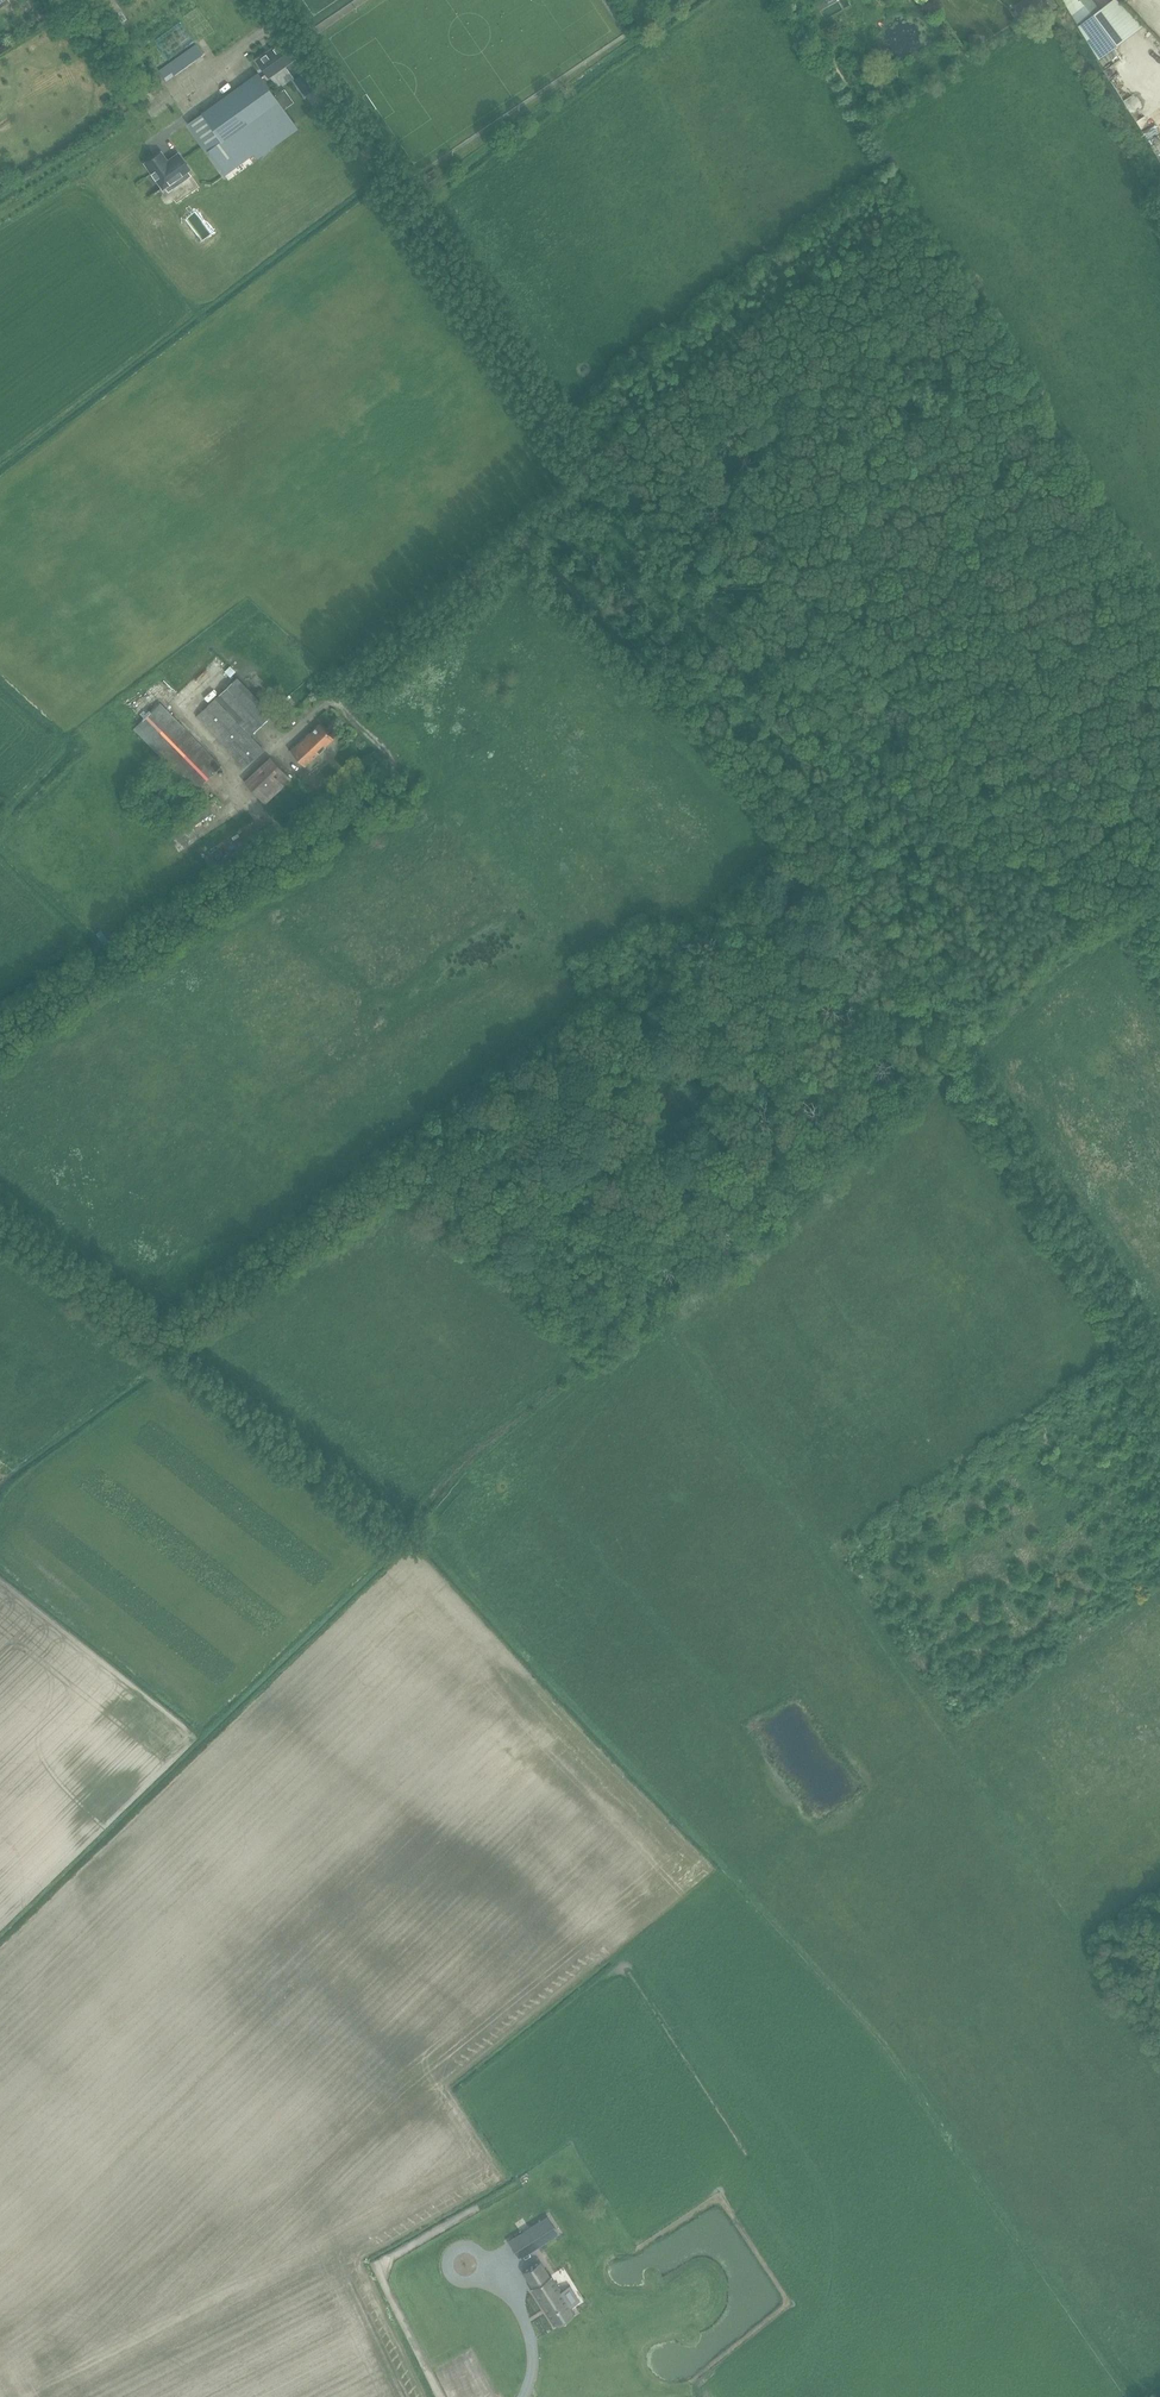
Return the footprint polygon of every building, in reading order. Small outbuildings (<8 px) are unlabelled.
[(1067,4),(1079,25),(1100,59),(1118,45),(1094,14),(1101,9),(1094,0),(1064,0),(1067,4)] [(977,52),(978,34),(969,34),(968,52),(977,52)] [(273,47),(256,60),(269,77),(285,65),(295,79),(294,79),(304,94),(315,87),(305,72),(304,72),(294,59),(295,59),(284,43),(282,42),(282,41),(281,42),(273,47)] [(203,54),(196,44),(159,71),(166,80),(203,54)] [(188,124),(216,163),(225,175),(255,154),(257,158),(298,129),(258,73),(188,124)] [(161,154),(146,165),(163,189),(165,187),(169,192),(191,176),(188,171),(189,170),(178,155),(171,160),(168,162),(161,154)] [(229,667),(223,673),(229,678),(235,672),(229,667)] [(254,674),(248,681),(253,685),(259,679),(254,674)] [(264,749),(251,734),(273,714),(239,676),(198,713),(246,766),(264,749)] [(160,702),(133,729),(194,791),(221,764),(160,702)] [(320,723),(311,731),(290,751),(304,766),(334,738),(320,723)] [(244,783),(265,804),(291,779),(270,757),(244,783)] [(208,816),(193,824),(196,830),(212,822),(208,816)] [(550,2204),(512,2230),(523,2245),(561,2219),(550,2204)] [(605,2245),(618,2238),(613,2230),(601,2236),(605,2245)] [(576,2262),(600,2252),(596,2243),(572,2254),(576,2262)] [(546,2256),(531,2267),(541,2282),(539,2283),(564,2319),(584,2306),(559,2270),(557,2271),(546,2256)]
